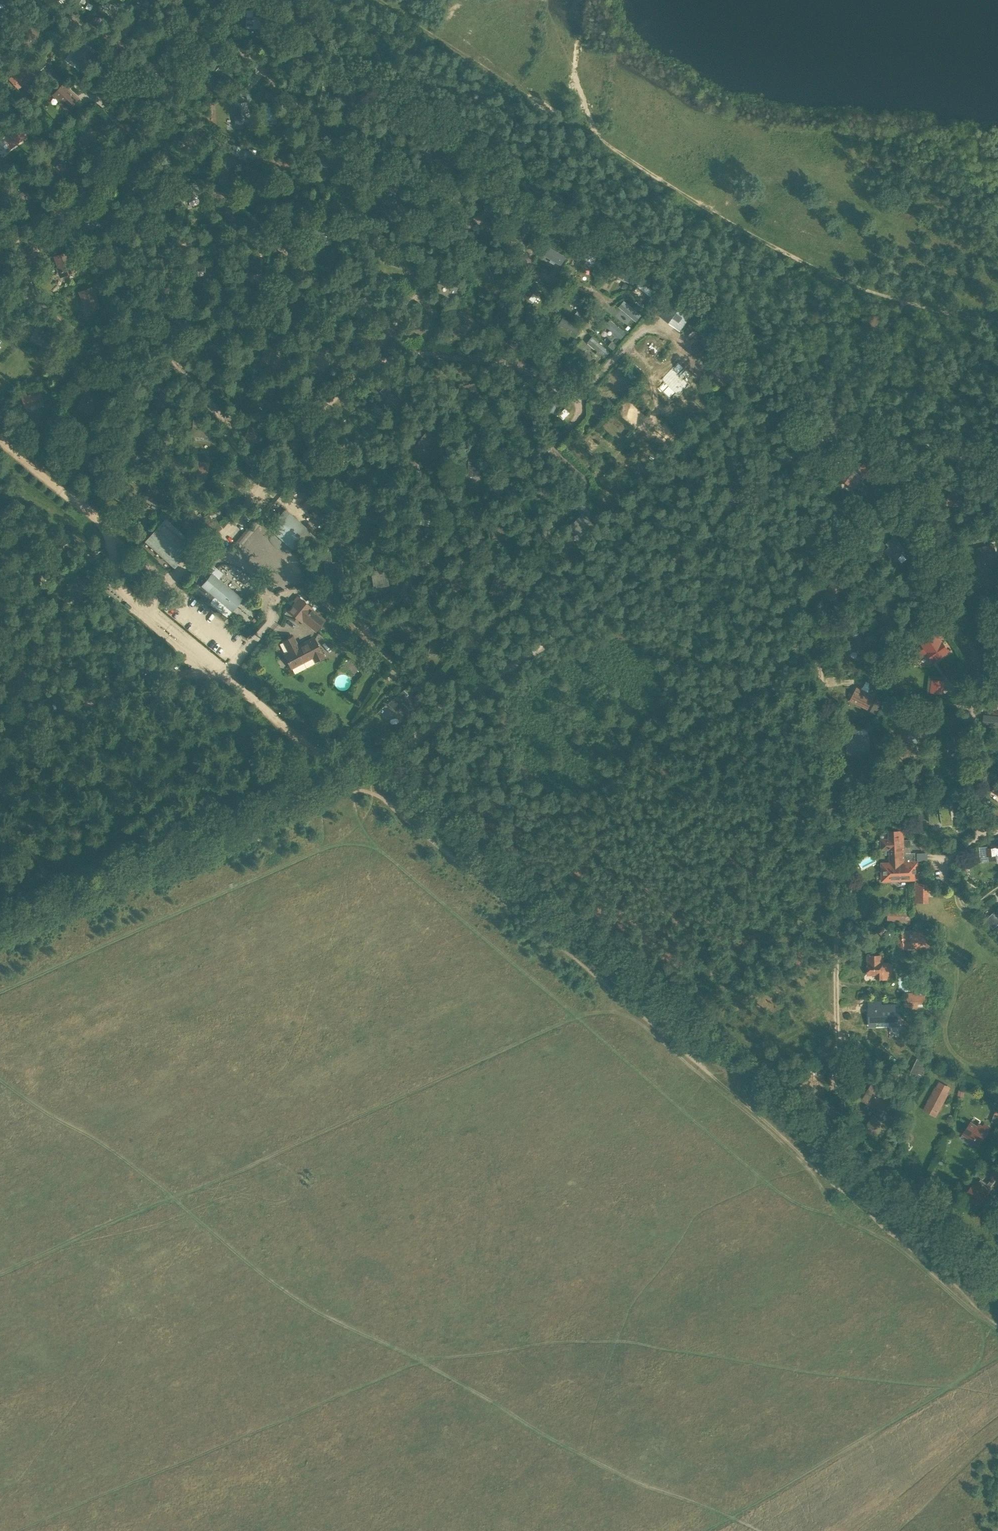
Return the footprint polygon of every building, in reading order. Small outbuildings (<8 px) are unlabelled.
[(72,9),(78,12),(85,0),(77,0),(72,9)] [(105,0),(102,6),(117,12),(119,7),(105,0)] [(136,2),(133,7),(147,15),(150,10),(136,2)] [(125,10),(113,30),(120,34),(132,14),(125,10)] [(246,14),(246,28),(264,29),(264,18),(252,17),(252,11),(247,11),(246,14)] [(40,27),(29,25),(30,21),(24,20),(20,36),(37,40),(40,27)] [(178,37),(168,33),(169,31),(164,30),(160,42),(175,47),(178,37)] [(81,43),(70,58),(80,66),(92,51),(81,43)] [(26,62),(9,78),(19,89),(24,84),(28,87),(36,79),(32,75),(36,72),(35,71),(38,68),(34,64),(31,67),(26,62)] [(224,62),(215,71),(226,82),(233,75),(225,67),(226,65),(224,62)] [(115,80),(115,84),(120,84),(119,93),(134,95),(135,84),(125,82),(125,81),(115,80)] [(64,83),(54,95),(62,102),(63,101),(69,107),(76,99),(66,90),(69,87),(64,83)] [(247,102),(234,103),(235,124),(248,123),(247,102)] [(389,112),(383,123),(398,131),(404,120),(389,112)] [(0,137),(0,139),(8,149),(27,134),(18,123),(0,137)] [(233,144),(231,153),(238,155),(238,158),(245,159),(246,156),(253,158),(256,149),(248,147),(247,150),(240,149),(241,146),(233,144)] [(64,157),(55,167),(71,180),(80,170),(64,157)] [(23,186),(11,194),(15,200),(33,189),(25,178),(20,182),(23,186)] [(248,196),(263,196),(262,179),(256,179),(257,182),(248,183),(248,196)] [(185,180),(179,182),(181,187),(186,202),(201,198),(196,182),(186,185),(185,180)] [(107,216),(111,213),(107,208),(103,210),(101,208),(87,218),(94,227),(108,217),(107,216)] [(559,220),(554,225),(568,240),(573,234),(559,220)] [(550,246),(545,255),(562,265),(567,257),(550,246)] [(579,247),(575,252),(594,267),(598,261),(596,260),(600,255),(592,249),(588,254),(579,247)] [(70,250),(53,256),(57,266),(56,267),(60,277),(75,271),(70,258),(73,257),(70,250)] [(402,255),(387,250),(383,261),(398,267),(402,255)] [(615,266),(611,273),(630,283),(633,277),(615,266)] [(442,275),(438,282),(457,292),(460,285),(442,275)] [(534,280),(522,296),(529,300),(530,299),(534,293),(540,285),(534,280)] [(640,281),(637,286),(650,296),(654,291),(640,281)] [(96,291),(94,285),(78,291),(86,312),(100,307),(95,292),(96,291)] [(568,290),(564,297),(581,306),(585,299),(568,290)] [(625,301),(620,307),(637,322),(642,315),(625,301)] [(675,305),(666,316),(677,325),(686,313),(675,305)] [(472,320),(459,313),(451,327),(464,335),(472,320)] [(425,319),(408,317),(407,330),(424,332),(425,319)] [(563,318),(559,324),(578,335),(581,328),(563,318)] [(610,320),(606,326),(622,339),(626,334),(610,320)] [(56,332),(51,330),(50,333),(42,329),(36,341),(49,347),(56,332)] [(125,339),(114,331),(107,345),(118,352),(125,339)] [(516,352),(528,341),(519,331),(508,342),(516,352)] [(593,337),(588,343),(598,351),(602,355),(605,357),(610,351),(593,337)] [(268,345),(260,359),(267,363),(275,349),(268,345)] [(72,355),(65,359),(78,377),(84,372),(72,355)] [(574,361),(557,375),(563,383),(578,370),(576,368),(578,367),(574,361)] [(664,381),(658,388),(670,399),(677,393),(679,395),(690,384),(673,367),(662,379),(664,381)] [(463,383),(459,384),(461,397),(468,396),(468,393),(477,391),(476,383),(463,385),(463,383)] [(25,408),(42,402),(38,392),(27,396),(25,392),(20,394),(25,408)] [(520,400),(514,406),(525,416),(531,409),(529,408),(531,405),(521,397),(519,399),(520,400)] [(565,408),(559,415),(563,419),(570,412),(565,408)] [(496,420),(491,427),(507,439),(512,432),(496,420)] [(263,431),(250,425),(244,438),(258,444),(263,431)] [(432,426),(418,443),(428,451),(442,435),(432,426)] [(484,459),(468,459),(468,476),(484,476),(484,459)] [(192,460),(190,472),(206,476),(209,463),(192,460)] [(850,468),(841,480),(853,488),(857,484),(858,485),(860,482),(859,481),(862,476),(863,474),(872,480),(878,473),(865,464),(858,473),(850,468)] [(142,496),(161,506),(171,486),(153,476),(142,496)] [(556,486),(548,481),(543,489),(540,487),(537,494),(548,500),(556,486)] [(956,494),(956,492),(951,492),(951,493),(948,493),(947,505),(962,506),(962,494),(956,494)] [(225,494),(221,498),(227,504),(231,499),(225,494)] [(376,520),(379,509),(377,507),(368,504),(370,500),(364,499),(360,515),(376,520)] [(193,508),(186,511),(189,518),(196,515),(193,508)] [(277,519),(269,528),(293,549),(300,541),(309,548),(318,539),(309,531),(310,530),(286,509),(277,519)] [(199,513),(191,518),(195,523),(194,524),(198,531),(195,533),(199,541),(200,542),(205,544),(210,538),(208,535),(220,528),(214,518),(211,520),(208,515),(203,519),(199,513)] [(580,536),(593,524),(582,514),(570,526),(580,536)] [(166,518),(157,529),(146,541),(174,567),(195,544),(166,518)] [(889,547),(884,551),(893,561),(903,552),(894,542),(896,540),(893,537),(886,543),(889,547)] [(997,560),(997,553),(995,543),(984,546),(985,549),(977,551),(980,565),(997,560)] [(325,576),(342,574),(340,561),(332,562),(330,551),(322,552),(325,576)] [(195,569),(190,575),(198,582),(192,589),(201,596),(226,617),(241,599),(218,578),(222,574),(217,569),(215,568),(211,573),(201,565),(197,570),(195,569)] [(373,588),(389,586),(386,569),(371,571),(373,588)] [(830,606),(842,590),(832,583),(820,598),(830,606)] [(296,602),(289,611),(301,621),(302,619),(317,631),(325,620),(314,611),(318,606),(313,602),(311,601),(310,600),(309,600),(308,600),(307,601),(306,601),(300,596),(299,598),(297,596),(294,600),(296,602)] [(894,608),(883,604),(878,618),(889,623),(894,608)] [(462,615),(461,622),(477,625),(478,619),(462,615)] [(851,652),(866,646),(859,625),(839,632),(843,643),(847,642),(851,652)] [(907,654),(913,664),(927,654),(933,663),(949,652),(934,630),(919,640),(922,644),(907,654)] [(297,647),(295,643),(292,637),(282,642),(287,652),(283,654),(290,667),(306,658),(306,659),(312,656),(315,661),(323,657),(313,639),(297,647)] [(358,668),(351,661),(343,658),(338,668),(346,671),(350,675),(358,668)] [(932,679),(930,693),(943,695),(945,680),(932,679)] [(875,695),(857,686),(850,700),(868,709),(875,695)] [(408,695),(395,710),(406,720),(417,709),(411,704),(414,701),(408,695)] [(877,696),(870,711),(875,713),(883,699),(877,696)] [(913,709),(914,700),(905,700),(904,709),(913,709)] [(962,712),(949,713),(950,726),(962,725),(962,712)] [(997,726),(997,716),(984,715),(983,725),(997,726)] [(920,729),(902,722),(897,737),(914,743),(920,729)] [(846,746),(846,748),(847,748),(847,751),(859,750),(860,752),(869,751),(867,734),(860,734),(861,736),(846,738),(846,746)] [(962,765),(970,757),(962,748),(965,746),(954,735),(946,743),(955,754),(954,756),(962,765)] [(939,812),(928,814),(930,822),(940,821),(941,825),(952,824),(948,803),(938,804),(939,812)] [(902,840),(902,831),(889,831),(889,840),(881,840),(882,849),(890,848),(890,854),(909,853),(909,852),(909,840),(902,840)] [(986,848),(987,856),(988,856),(988,861),(996,860),(995,855),(996,855),(997,855),(997,842),(985,843),(986,848)] [(916,878),(915,852),(909,852),(909,853),(890,854),(890,864),(883,864),(883,879),(910,878),(910,879),(916,878)] [(927,897),(927,884),(914,884),(914,919),(916,919),(916,925),(927,925),(927,918),(926,918),(926,910),(953,910),(953,897),(927,897)] [(910,924),(910,920),(911,910),(898,910),(897,920),(902,920),(902,924),(910,924)] [(993,928),(997,924),(997,917),(994,912),(986,920),(993,928)] [(908,932),(907,930),(903,930),(903,949),(924,948),(923,931),(908,932)] [(882,967),(882,954),(866,954),(867,975),(877,975),(877,980),(890,980),(889,974),(892,974),(891,967),(882,967)] [(905,999),(926,999),(926,988),(915,989),(915,992),(905,993),(905,999)] [(905,1008),(926,1008),(926,999),(905,999),(905,1008)] [(870,1011),(869,1011),(869,1020),(875,1019),(875,1026),(899,1025),(898,1004),(881,1005),(881,1000),(870,1000),(870,1011)] [(914,1064),(910,1071),(924,1078),(924,1069),(914,1064)] [(936,1117),(948,1093),(951,1087),(939,1081),(936,1087),(934,1086),(922,1110),(936,1117)] [(880,1118),(883,1113),(892,1095),(871,1083),(861,1100),(877,1109),(874,1115),(872,1114),(864,1129),(877,1136),(885,1121),(880,1118)] [(989,1129),(978,1122),(977,1125),(970,1120),(961,1134),(978,1145),(989,1129)] [(990,1177),(997,1183),(997,1166),(990,1177)] [(991,1188),(980,1179),(976,1185),(972,1182),(963,1193),(982,1207),(990,1196),(987,1193),(991,1188)]
